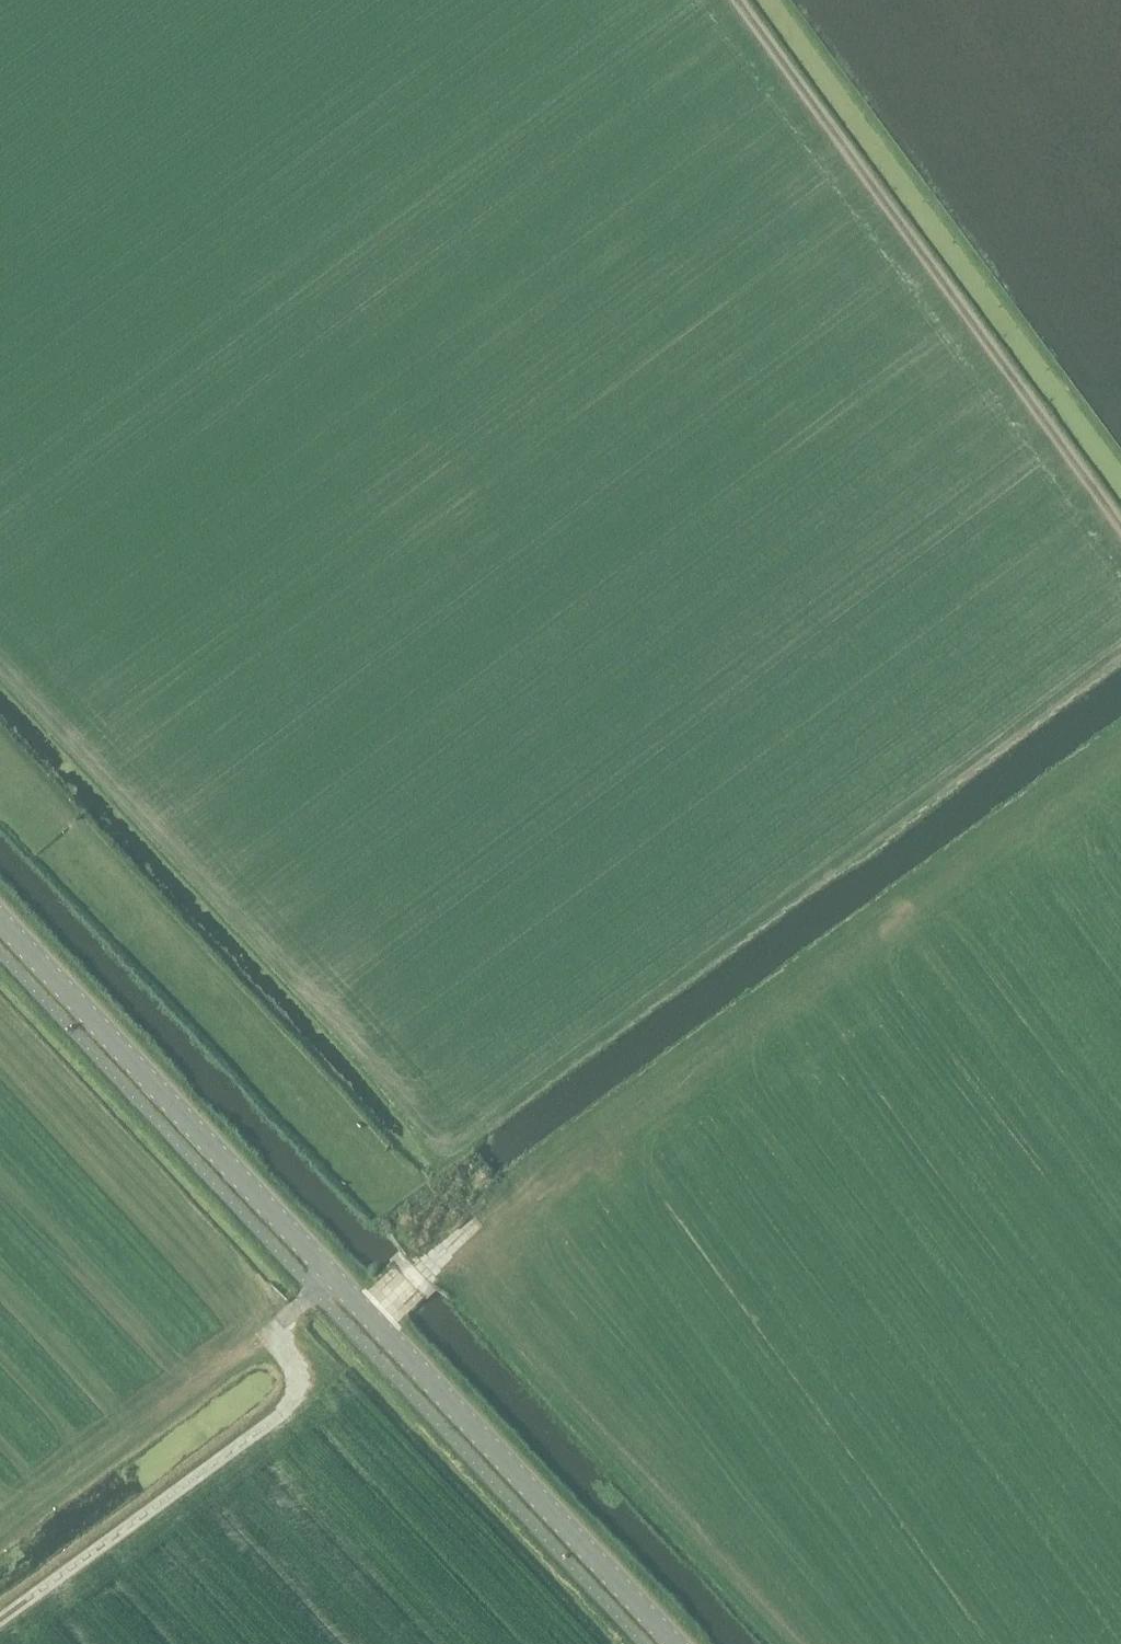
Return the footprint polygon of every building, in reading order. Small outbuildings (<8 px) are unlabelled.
[(290,1318),(302,1302),(292,1294),(280,1310),(290,1318)]
